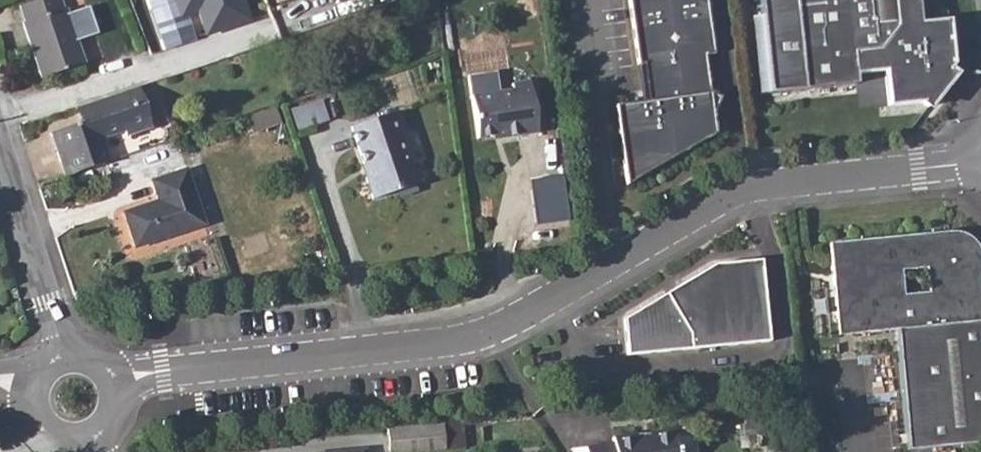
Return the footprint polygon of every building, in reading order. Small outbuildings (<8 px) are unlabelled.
[(20,6),(25,20),(23,21),(43,77),(83,62),(75,41),(98,33),(88,6),(66,14),(61,0),(37,0),(20,6)] [(180,17),(196,12),(205,38),(250,23),(242,0),(174,0),(180,17)] [(641,66),(646,103),(614,107),(625,186),(675,159),(674,156),(682,151),(689,145),(696,139),(702,132),(707,124),(712,116),(715,108),(718,99),(718,94),(709,95),(704,57),(712,56),(705,0),(630,0),(641,66)] [(768,92),(854,85),(852,74),(882,71),(885,102),(924,100),(928,103),(954,71),(950,67),(954,62),(951,19),(917,22),(915,0),(758,0),(768,92)] [(513,91),(470,95),(476,141),(504,137),(505,141),(536,137),(529,82),(512,84),(513,91)] [(52,132),(66,174),(109,160),(103,140),(126,132),(128,137),(154,128),(141,84),(78,106),(83,121),(52,132)] [(323,122),(319,103),(294,107),(298,127),(323,122)] [(399,113),(350,128),(366,175),(364,176),(372,199),(418,184),(402,136),(406,134),(399,113)] [(160,200),(125,211),(136,245),(204,223),(186,169),(153,180),(160,200)] [(830,239),(837,317),(842,317),(855,330),(855,334),(897,330),(909,451),(980,445),(980,245),(980,244),(969,233),(961,231),(948,231),(830,239)] [(761,268),(740,270),(741,287),(763,287),(761,268)] [(741,287),(740,270),(695,273),(624,314),(627,352),(768,340),(763,287),(741,287)] [(388,428),(390,451),(418,451),(464,448),(463,442),(474,441),(472,420),(388,428)] [(587,445),(588,451),(696,451),(694,434),(691,431),(686,428),(676,429),(648,432),(648,435),(639,436),(638,433),(614,436),(615,442),(587,445)]
